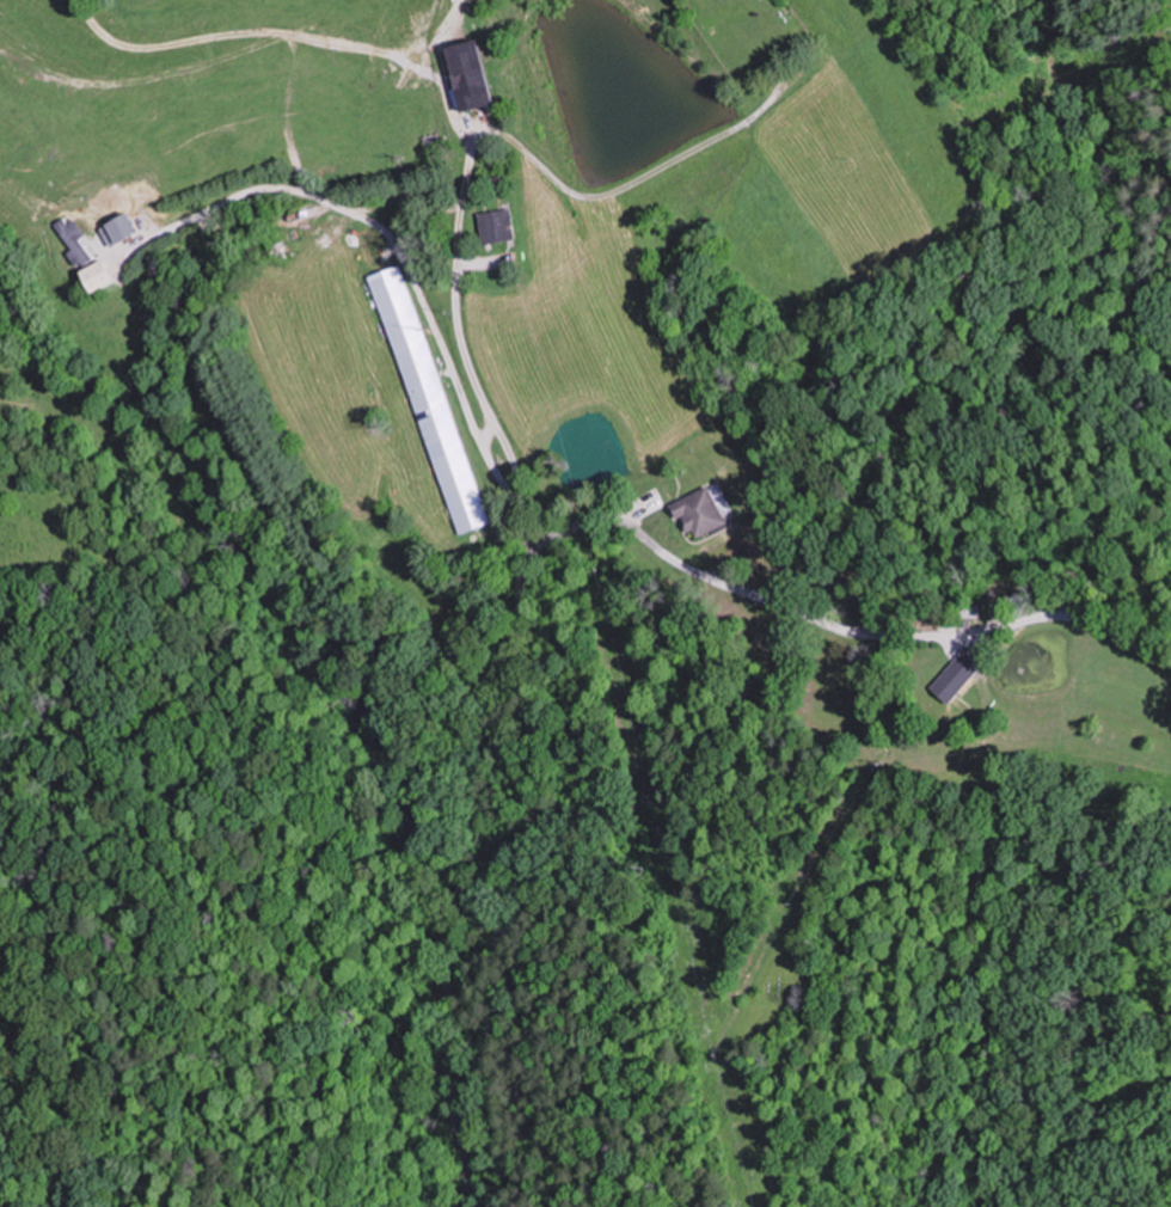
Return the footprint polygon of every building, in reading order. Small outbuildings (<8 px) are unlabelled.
[(496,104),(480,39),(448,47),(464,111),(496,104)] [(517,241),(513,210),(481,213),(484,244),(517,241)] [(80,275),(96,296),(120,279),(105,257),(100,261),(68,216),(55,225),(87,270),(80,275)] [(490,525),(403,264),(371,275),(459,536),(490,525)] [(712,486),(675,502),(692,540),(728,523),(712,486)] [(932,688),(951,705),(989,664),(970,646),(932,688)]
